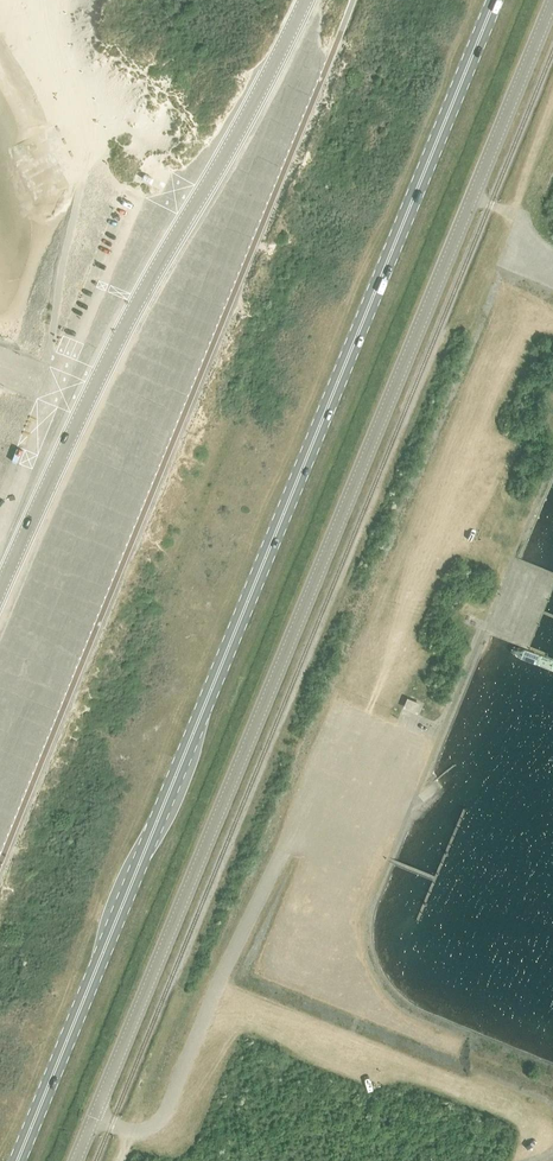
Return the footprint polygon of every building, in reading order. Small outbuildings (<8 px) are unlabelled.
[(143,171),(141,176),(151,180),(153,176),(143,171)] [(407,697),(403,707),(418,713),(422,703),(407,697)]
